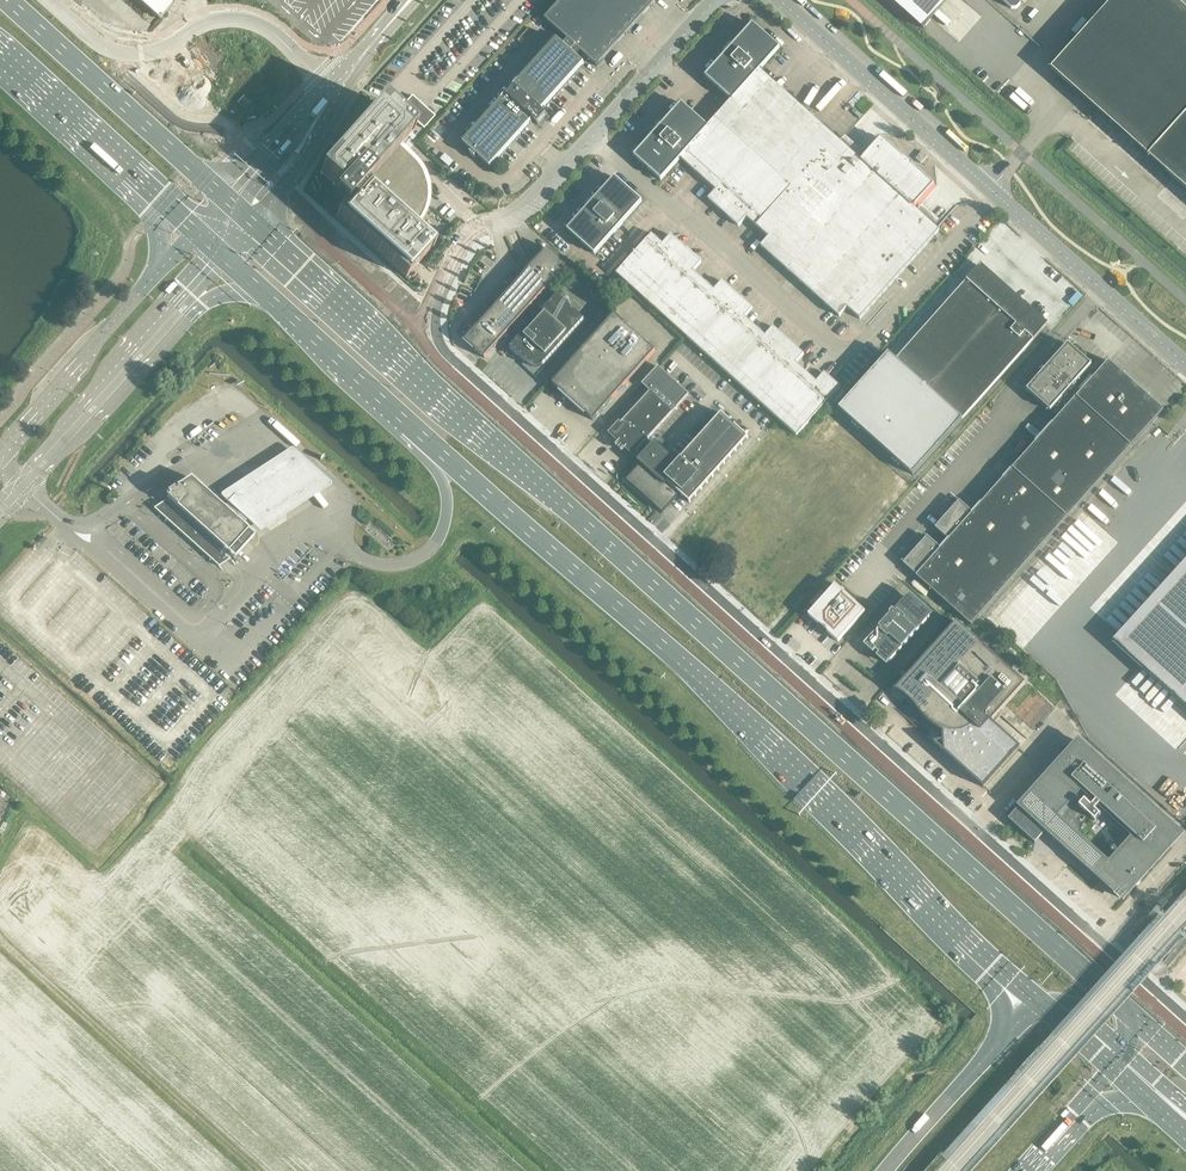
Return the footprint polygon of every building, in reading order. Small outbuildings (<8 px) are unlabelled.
[(160,19),(177,0),(138,0),(160,19)] [(656,0),(561,0),(544,19),(567,40),(563,45),(556,39),(548,48),(541,57),(533,65),(525,74),(517,82),(509,91),(502,100),(494,108),(486,117),(478,126),(471,134),(463,143),(472,151),(470,154),(475,158),(477,156),(490,168),(498,159),(506,150),(513,141),(521,133),(529,124),(533,120),(538,124),(542,120),(547,115),(541,111),(544,107),(552,98),(560,90),(568,81),(576,73),(584,63),(577,57),(581,52),(597,66),(656,0)] [(906,14),(923,29),(932,19),(949,0),(891,0),(906,14)] [(1012,9),(1017,9),(1021,4),(1020,1),(1021,0),(1001,0),(1012,9)] [(1051,69),(1071,86),(1082,96),(1185,190),(1185,10),(1175,0),(1113,0),(1051,69)] [(681,104),(654,134),(633,157),(661,181),(680,159),(715,191),(707,199),(738,227),(747,218),(768,237),(760,247),(839,317),(847,309),(859,320),(883,293),(939,231),(913,208),(933,186),(880,138),(860,161),(760,71),(780,49),(752,24),(704,77),(730,101),(707,127),(681,104)] [(243,96),(237,103),(245,109),(251,103),(243,96)] [(423,129),(435,116),(412,96),(401,108),(423,129)] [(340,191),(334,198),(343,207),(336,215),(406,277),(434,246),(413,227),(419,220),(422,215),(425,208),(426,203),(427,199),(427,194),(427,191),(426,186),(425,182),(424,177),(426,177),(425,177),(414,177),(413,176),(413,174),(414,174),(415,174),(415,173),(416,172),(416,171),(416,170),(416,169),(416,168),(416,167),(415,167),(415,166),(414,166),(413,165),(412,165),(411,165),(410,162),(408,158),(407,156),(406,155),(405,153),(404,152),(403,150),(401,148),(400,147),(408,137),(409,136),(407,135),(410,131),(412,133),(413,131),(382,103),(381,104),(319,173),(340,191)] [(922,152),(916,159),(921,163),(927,156),(922,152)] [(614,178),(606,187),(598,195),(591,204),(583,213),(575,221),(567,230),(594,255),(603,246),(610,237),(618,229),(626,220),(634,212),(642,203),(614,178)] [(616,274),(626,283),(797,437),(840,388),(824,373),(816,382),(796,364),(804,355),(773,327),(765,336),(744,318),(752,309),(721,281),(713,290),(693,272),(701,263),(671,236),(663,244),(652,234),(616,274)] [(525,314),(567,266),(548,248),(475,330),(477,331),(470,339),(476,344),(473,348),(485,358),(520,319),(529,327),(534,322),(525,314)] [(962,419),(1045,328),(977,267),(895,359),(888,354),(839,409),(913,475),(962,420),(962,419)] [(893,283),(883,293),(890,299),(900,289),(893,283)] [(510,348),(530,366),(532,368),(535,368),(538,368),(541,368),(543,366),(584,320),(557,296),(534,322),(529,327),(510,348)] [(655,351),(615,315),(552,384),(593,420),(655,351)] [(1050,412),(1051,410),(1059,417),(1054,423),(981,504),(1035,553),(1152,423),(1163,410),(1108,361),(1080,392),(1073,386),(1091,365),(1067,344),(1026,390),(1050,412)] [(642,384),(650,392),(612,433),(619,440),(614,446),(622,452),(626,447),(634,454),(673,412),(689,395),(658,367),(642,384)] [(721,414),(713,423),(677,462),(655,442),(637,462),(641,465),(626,481),(663,514),(680,495),(689,503),(748,438),(721,414)] [(296,449),(218,499),(260,537),(339,486),(296,449)] [(166,498),(167,498),(169,500),(158,512),(219,566),(229,554),(233,558),(254,535),(241,523),(240,524),(231,511),(229,512),(224,506),(223,507),(190,478),(166,493),(165,494),(166,497),(166,498)] [(1035,553),(981,504),(972,514),(958,501),(934,529),(948,541),(1003,589),(1035,553)] [(1062,592),(1069,597),(1117,540),(1085,514),(1032,579),(1037,582),(1042,576),(1062,592)] [(948,541),(941,549),(927,537),(903,564),(917,576),(916,576),(971,625),(1003,589),(948,541)] [(1113,641),(1185,708),(1185,560),(1113,641)] [(838,642),(865,612),(834,585),(808,615),(819,625),(818,627),(825,634),(826,632),(838,642)] [(889,663),(929,618),(906,597),(866,643),(889,663)] [(991,722),(1026,683),(957,622),(896,689),(894,689),(894,690),(898,692),(905,698),(896,708),(984,787),(1020,748),(991,722)] [(1081,762),(1069,752),(1037,787),(1035,787),(1033,788),(1032,790),(1032,792),(1008,819),(1035,843),(1047,829),(1079,836),(1076,848),(1077,848),(1082,827),(1090,817),(1095,821),(1101,816),(1095,811),(1098,807),(1131,837),(1096,875),(1123,899),(1136,885),(1138,885),(1139,884),(1140,882),(1140,880),(1182,834),(1090,752),(1081,762)] [(1176,895),(1180,890),(1175,886),(1172,889),(1171,891),(1176,895)] [(1158,905),(1163,910),(1168,904),(1163,899),(1158,905)]
